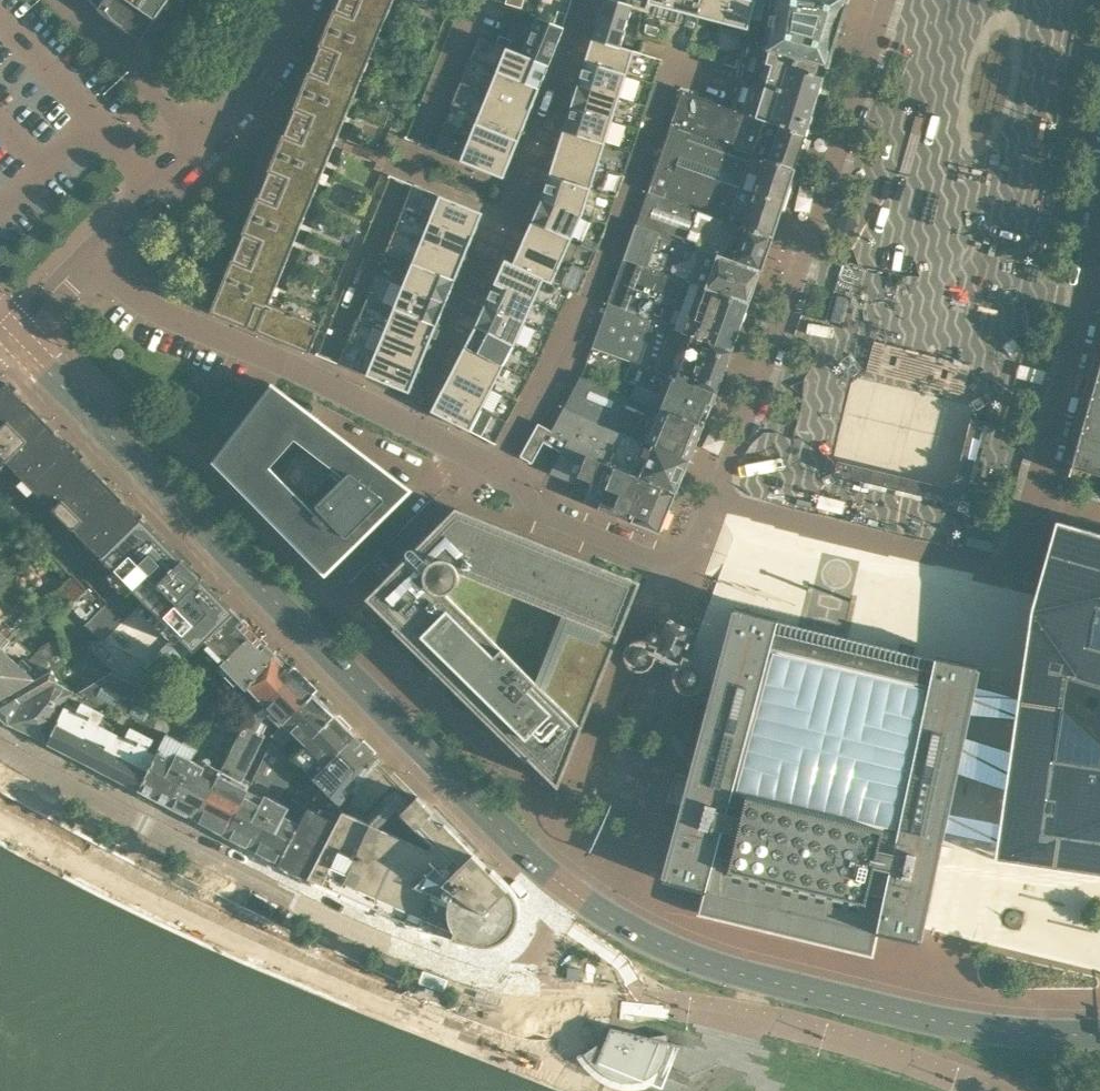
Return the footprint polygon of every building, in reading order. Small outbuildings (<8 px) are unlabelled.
[(89,0),(104,15),(140,41),(156,19),(128,0),(89,0)] [(156,19),(169,0),(128,0),(156,19)] [(212,312),(309,352),(320,324),(269,303),(331,153),(393,0),(339,0),(212,312)] [(611,0),(600,0),(588,38),(617,47),(630,5),(611,0)] [(648,0),(611,0),(630,5),(646,10),(647,3),(648,0)] [(647,3),(672,9),(674,0),(648,0),(647,3)] [(700,0),(674,0),(672,9),(696,15),(700,0)] [(696,15),(722,21),(728,0),(700,0),(696,15)] [(722,21),(748,27),(755,0),(728,0),(722,21)] [(826,66),(827,66),(829,61),(828,60),(835,40),(836,39),(840,40),(846,22),(842,21),(842,20),(842,19),(848,0),(775,0),(773,15),(769,14),(767,25),(771,26),(768,41),(766,50),(826,66)] [(566,13),(558,10),(554,22),(562,25),(566,13)] [(517,56),(545,67),(560,28),(531,18),(517,56)] [(659,28),(646,24),(643,32),(656,36),(659,28)] [(499,35),(496,43),(506,47),(508,48),(511,40),(499,35)] [(768,41),(746,35),(744,45),(750,46),(766,50),(768,41)] [(617,47),(588,38),(581,62),(625,75),(632,51),(617,47)] [(750,46),(731,108),(805,135),(826,66),(766,50),(750,46)] [(702,47),(700,55),(712,59),(715,51),(702,47)] [(491,74),(535,91),(545,67),(517,56),(501,50),(491,74)] [(738,59),(726,55),(723,63),(736,67),(738,59)] [(617,98),(625,75),(581,62),(574,85),(617,98)] [(482,95),(527,112),(535,91),(491,74),(482,95)] [(567,108),(610,121),(617,98),(574,85),(567,108)] [(794,168),(805,135),(731,108),(682,90),(670,124),(794,168)] [(472,119),(517,135),(527,112),(482,95),(472,119)] [(560,132),(603,145),(610,121),(567,108),(560,132)] [(508,157),(517,135),(472,119),(463,140),(508,157)] [(646,192),(647,192),(772,237),(794,168),(670,124),(646,192)] [(553,155),(596,167),(603,145),(560,132),(553,155)] [(454,162),(498,181),(508,157),(463,140),(454,162)] [(546,178),(588,190),(596,167),(553,155),(546,178)] [(579,219),(588,190),(546,178),(539,201),(579,219)] [(761,269),(772,237),(647,192),(636,224),(761,269)] [(425,223),(470,240),(480,216),(434,199),(425,223)] [(539,201),(529,224),(570,241),(579,219),(539,201)] [(425,223),(416,244),(461,261),(470,240),(425,223)] [(570,241),(529,224),(519,246),(560,263),(570,241)] [(635,224),(623,259),(749,304),(761,269),(636,224),(635,224)] [(452,285),(461,261),(416,244),(407,268),(452,285)] [(509,267),(544,282),(550,285),(560,263),(519,246),(509,267)] [(607,305),(653,322),(732,349),(749,304),(623,259),(607,305)] [(544,282),(509,267),(500,263),(490,285),(534,304),(544,282)] [(407,268),(398,289),(443,305),(452,285),(407,268)] [(480,307),(523,326),(534,304),(490,285),(480,307)] [(434,329),(443,305),(398,289),(389,312),(434,329)] [(513,348),(523,326),(480,307),(471,329),(513,348)] [(389,312),(380,334),(425,351),(434,329),(389,312)] [(653,322),(637,365),(717,394),(732,349),(653,322)] [(460,352),(502,370),(513,348),(471,329),(460,352)] [(425,351),(380,334),(371,357),(416,374),(425,351)] [(590,349),(586,362),(617,374),(622,359),(590,349)] [(460,352),(450,374),(492,392),(502,370),(460,352)] [(416,374),(371,357),(362,378),(405,399),(416,374)] [(1071,465),(1099,473),(1099,362),(1071,465)] [(703,427),(717,394),(637,365),(637,366),(637,365),(631,363),(625,379),(665,396),(659,409),(703,427)] [(482,412),(492,392),(450,374),(441,394),(482,412)] [(580,377),(563,408),(689,460),(703,427),(659,409),(580,377)] [(0,392),(0,502),(72,575),(88,590),(69,607),(52,623),(57,636),(64,656),(97,637),(98,637),(131,655),(170,675),(194,652),(202,644),(233,613),(27,402),(8,384),(0,392)] [(272,384),(229,441),(213,462),(325,574),(412,489),(272,384)] [(189,389),(181,400),(192,408),(195,404),(197,401),(200,397),(189,389)] [(482,412),(441,394),(432,414),(471,435),(482,412)] [(549,473),(575,483),(586,455),(676,493),(689,460),(563,408),(551,431),(568,440),(561,452),(549,473)] [(568,440),(551,431),(538,423),(520,456),(532,463),(543,442),(561,452),(568,440)] [(575,483),(570,496),(630,522),(659,533),(676,493),(586,455),(575,483)] [(394,571),(377,555),(368,564),(385,580),(367,598),(558,786),(639,582),(456,508),(394,571)] [(1056,521),(1035,594),(1030,609),(994,861),(1099,876),(1099,533),(1056,521)] [(52,623),(69,607),(88,590),(72,575),(44,604),(52,623)] [(13,637),(39,607),(24,594),(12,607),(0,596),(0,652),(13,637)] [(713,690),(712,692),(684,798),(662,880),(703,891),(701,898),(697,914),(872,956),(877,933),(918,942),(977,666),(934,656),(934,658),(890,648),(777,621),(778,619),(754,612),(735,607),(714,683),(713,690)] [(202,644),(221,664),(253,633),(233,613),(202,644)] [(691,628),(691,627),(671,618),(671,619),(670,618),(669,620),(667,620),(661,634),(652,631),(649,632),(645,641),(643,641),(640,640),(635,640),(632,641),(628,644),(626,647),(625,649),(624,652),(624,655),(624,658),(625,660),(626,663),(627,664),(629,667),(632,669),(635,670),(639,670),(643,670),(645,669),(649,667),(651,665),(653,662),(654,658),(675,667),(673,671),(673,674),(672,676),(672,678),(673,683),(676,687),(677,688),(679,690),(682,691),(685,693),(688,693),(691,693),(695,692),(697,691),(699,690),(703,686),(704,684),(705,680),(706,678),(706,675),(704,670),(701,665),(700,664),(696,662),(693,660),(694,658),(690,655),(694,632),(692,631),(693,628),(691,628)] [(248,688),(274,654),(253,633),(221,664),(246,690),(248,688)] [(52,670),(56,668),(67,662),(57,636),(53,637),(50,639),(46,641),(43,643),(40,646),(26,661),(24,659),(30,652),(13,637),(0,652),(0,701),(52,670)] [(75,651),(83,664),(92,658),(84,645),(75,651)] [(252,700),(259,707),(295,674),(275,655),(274,654),(248,688),(256,696),(252,700)] [(47,741),(138,789),(164,741),(163,740),(148,732),(175,677),(170,675),(131,655),(118,667),(77,693),(74,692),(47,741)] [(0,701),(0,715),(8,722),(21,702),(57,682),(58,681),(52,670),(0,701)] [(283,724),(315,694),(295,674),(259,707),(248,718),(262,732),(272,712),(283,724)] [(714,683),(705,680),(704,684),(703,686),(713,690),(714,683)] [(47,741),(74,692),(57,682),(21,702),(8,722),(9,723),(12,724),(47,741)] [(315,694),(283,724),(271,735),(281,746),(294,734),(304,744),(335,715),(315,694)] [(354,735),(336,716),(335,715),(304,744),(292,756),(313,777),(354,735)] [(265,735),(262,732),(248,718),(247,719),(221,770),(196,819),(224,834),(248,788),(239,784),(265,735)] [(138,790),(168,805),(192,759),(197,749),(167,732),(163,740),(164,741),(138,789),(138,790)] [(337,777),(351,791),(375,761),(377,758),(354,735),(313,777),(312,777),(324,790),(337,777)] [(224,834),(252,848),(278,801),(295,766),(271,741),(252,779),(268,787),(264,794),(265,794),(263,797),(248,788),(224,834)] [(196,819),(221,770),(205,762),(204,765),(192,759),(168,805),(195,819),(196,819)] [(493,873),(473,853),(445,823),(440,828),(429,816),(433,812),(418,796),(414,800),(381,766),(383,763),(382,762),(380,765),(375,761),(351,791),(327,837),(307,877),(406,921),(406,919),(419,925),(417,929),(476,944),(479,944),(482,945),(485,945),(488,945),(491,944),(494,944),(497,943),(499,942),(502,940),(504,939),(507,937),(509,935),(511,933),(513,930),(515,928),(516,925),(517,922),(518,920),(519,917),(519,914),(520,911),(519,908),(519,905),(519,902),(518,899),(517,896),(515,893),(514,891),(512,888),(510,886),(495,871),(493,873)] [(252,848),(280,863),(300,823),(309,806),(318,790),(304,775),(293,798),(292,798),(288,806),(278,801),(252,848)] [(280,863),(307,877),(327,837),(320,833),(328,816),(309,806),(300,823),(280,863)] [(681,1052),(666,1049),(665,1041),(649,1043),(649,1044),(609,1034),(600,1057),(595,1052),(582,1061),(588,1069),(595,1076),(603,1082),(611,1087),(621,1090),(631,1090),(641,1089),(649,1084),(657,1078),(662,1070),(664,1065),(665,1060),(666,1051),(680,1055),(681,1052)]
